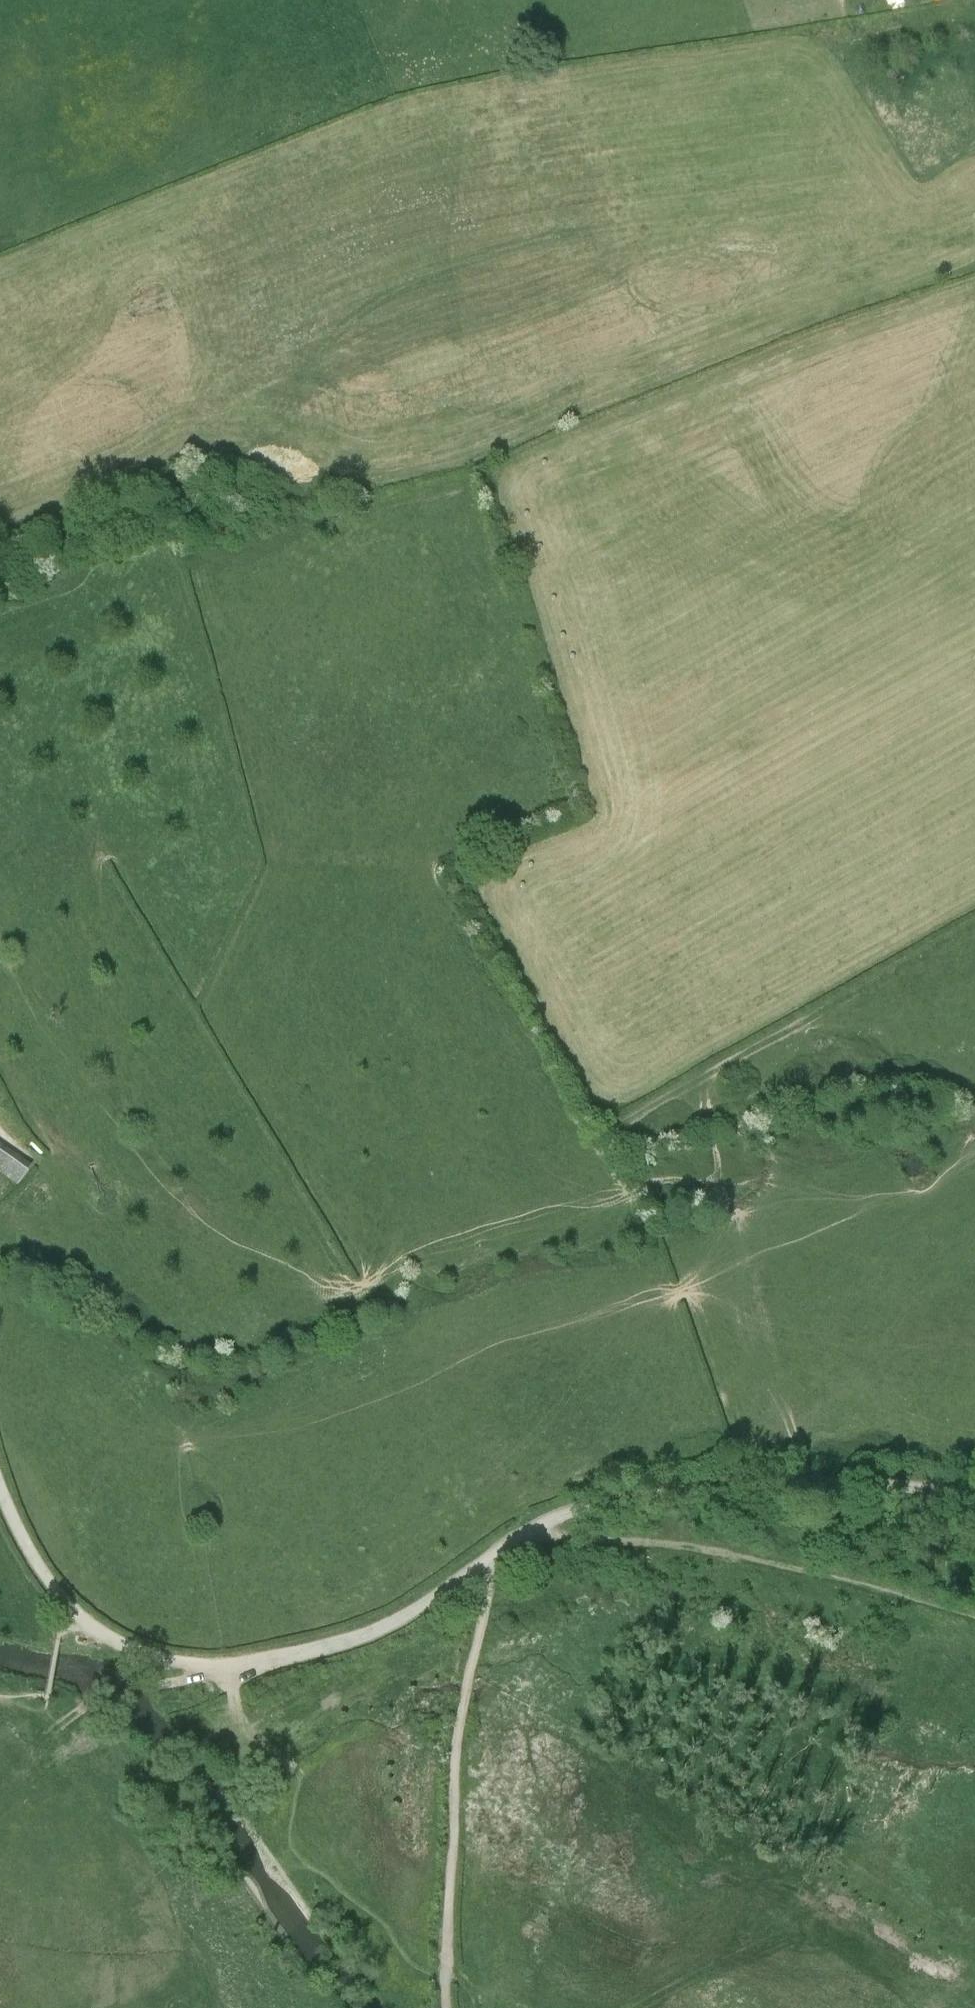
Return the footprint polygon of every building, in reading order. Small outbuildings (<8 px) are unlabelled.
[(0,1147),(0,1168),(19,1181),(29,1166),(0,1147)]
